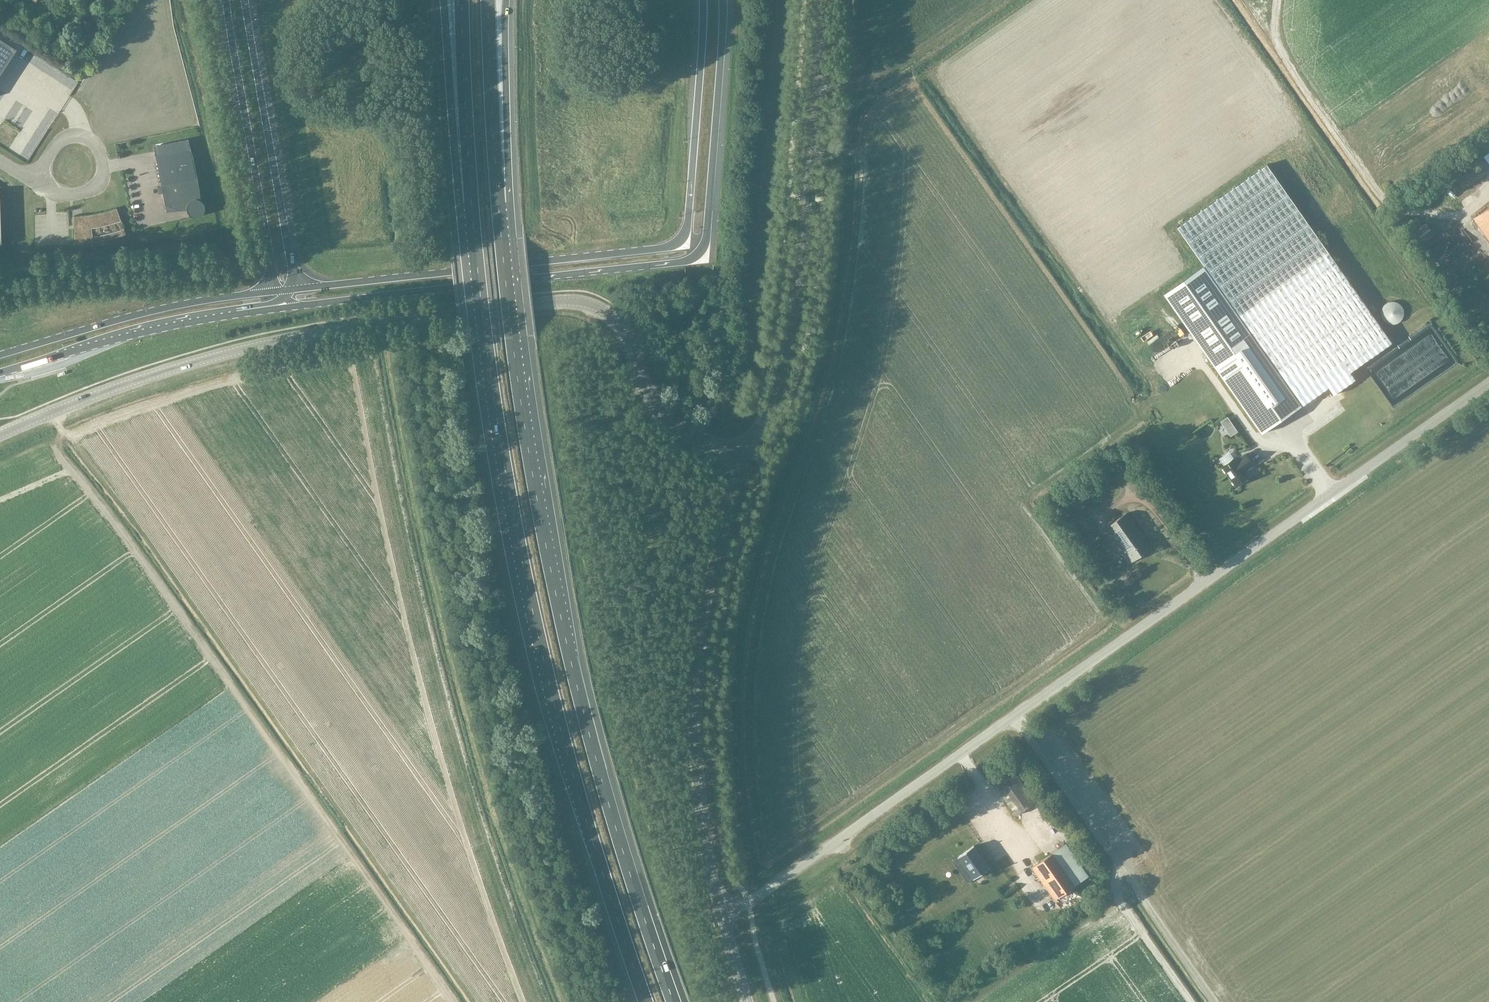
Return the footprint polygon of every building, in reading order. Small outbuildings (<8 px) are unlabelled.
[(10,47),(15,51),(16,49),(0,39),(0,63),(10,47)] [(166,212),(185,210),(186,213),(188,215),(190,216),(192,217),(194,217),(196,217),(199,216),(201,215),(203,213),(203,210),(204,208),(203,206),(203,204),(201,202),(200,200),(187,139),(153,146),(161,187),(157,188),(158,194),(162,193),(166,212)] [(1206,268),(1165,296),(1262,434),(1328,387),(1334,395),(1355,379),(1350,372),(1392,343),(1267,165),(1178,228),(1206,268)] [(124,228),(121,221),(121,220),(119,221),(115,209),(116,209),(116,208),(114,209),(108,211),(100,213),(95,214),(90,215),(81,216),(73,216),(73,217),(74,217),(74,229),(72,229),(73,229),(73,238),(75,238),(75,242),(79,242),(87,241),(100,239),(112,236),(124,233),(123,229),(124,229),(124,228)] [(1476,217),(1488,236),(1488,208),(1476,217)] [(1477,260),(1482,264),(1486,259),(1488,261),(1488,254),(1484,250),(1477,260)] [(1391,324),(1393,324),(1395,324),(1397,323),(1399,322),(1401,321),(1402,319),(1403,318),(1403,317),(1404,315),(1404,313),(1404,311),(1404,310),(1403,309),(1403,307),(1401,306),(1401,305),(1399,304),(1397,303),(1396,302),(1395,302),(1393,302),(1392,302),(1390,302),(1388,303),(1387,303),(1385,304),(1384,306),(1383,306),(1382,308),(1382,310),(1382,311),(1381,313),(1382,315),(1382,317),(1382,318),(1383,319),(1385,321),(1386,322),(1387,323),(1389,323),(1391,324)] [(1162,342),(1143,356),(1147,363),(1167,348),(1162,342)] [(1164,386),(1183,373),(1175,361),(1156,375),(1164,386)] [(1227,417),(1221,422),(1231,436),(1238,431),(1227,417)] [(1222,467),(1236,486),(1248,477),(1244,471),(1253,465),(1245,454),(1236,460),(1235,458),(1222,467)] [(1106,527),(1131,562),(1150,549),(1125,514),(1106,527)] [(992,783),(1016,815),(1035,802),(1011,769),(992,783)] [(1032,868),(1054,900),(1087,876),(1065,844),(1032,868)] [(974,845),(959,856),(974,877),(989,868),(974,845)] [(1036,905),(1044,921),(1054,916),(1051,910),(1045,912),(1041,903),(1036,905)]
